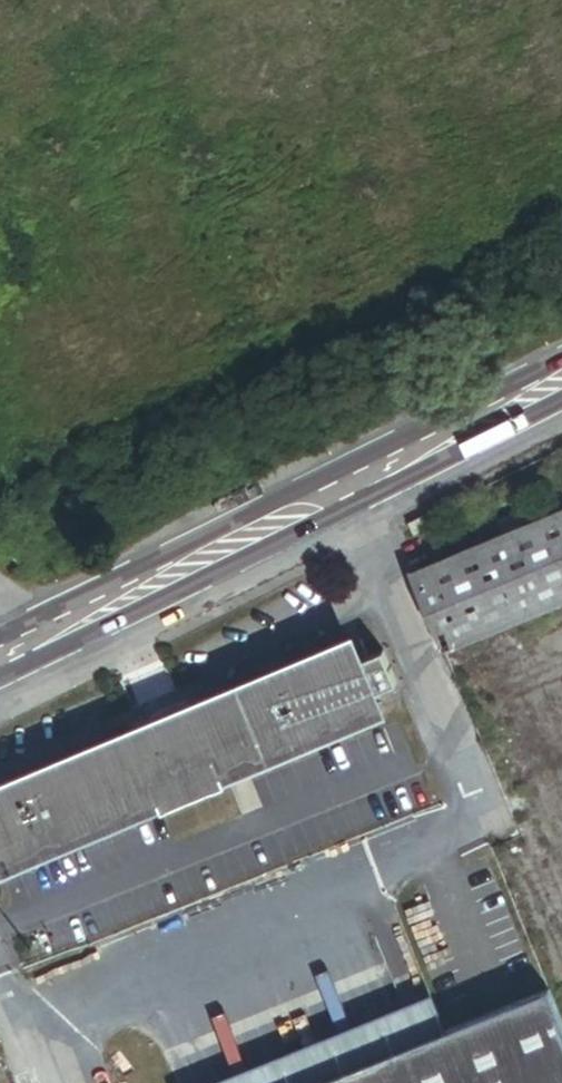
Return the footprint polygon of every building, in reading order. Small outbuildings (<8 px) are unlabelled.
[(417,577),(448,653),(561,606),(561,518),(417,577)] [(433,519),(415,528),(421,540),(439,531),(433,519)] [(0,797),(0,844),(11,870),(166,805),(170,814),(232,788),(228,779),(383,714),(377,699),(363,665),(356,648),(0,797)] [(390,654),(363,665),(377,699),(404,688),(390,654)] [(343,1082),(561,1082),(561,1007),(558,997),(343,1082)]
